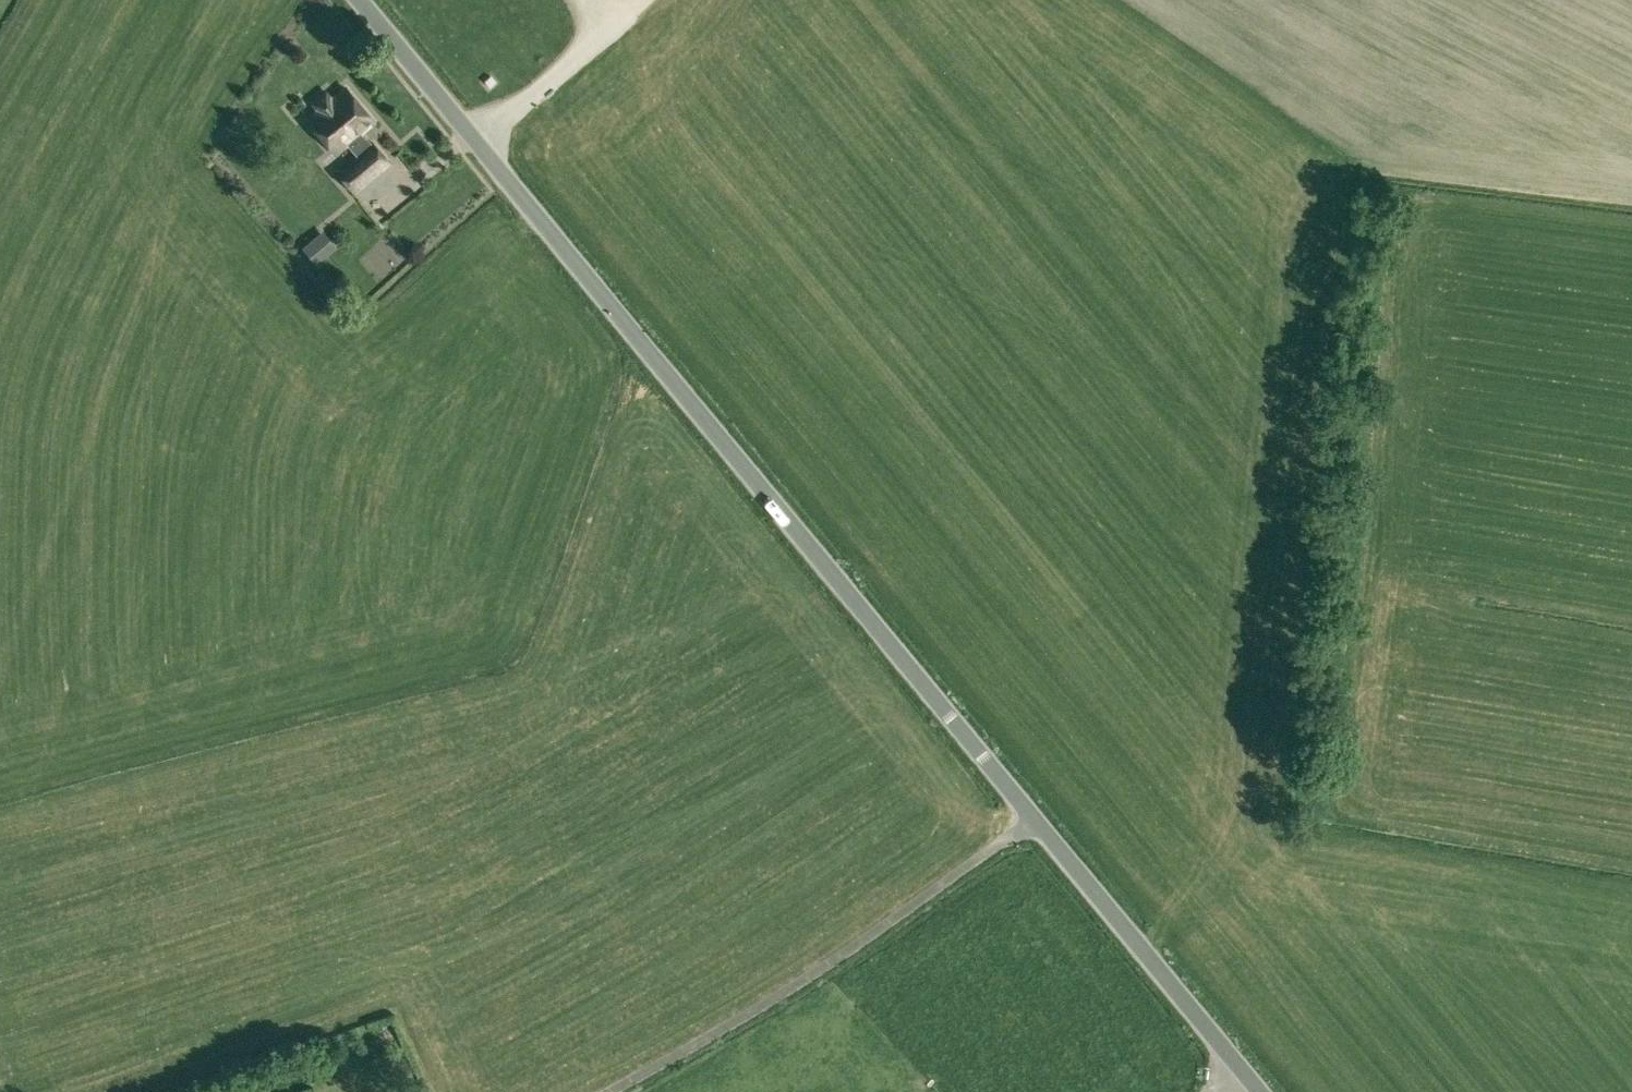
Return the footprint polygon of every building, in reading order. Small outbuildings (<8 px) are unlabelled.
[(372,122),(344,89),(332,100),(325,92),(311,103),(318,111),(309,120),(337,152),(347,143),(355,153),(339,167),(355,186),(386,159),(371,141),(369,143),(360,132),(372,122)] [(336,246),(323,230),(303,246),(317,262),(336,246)]
